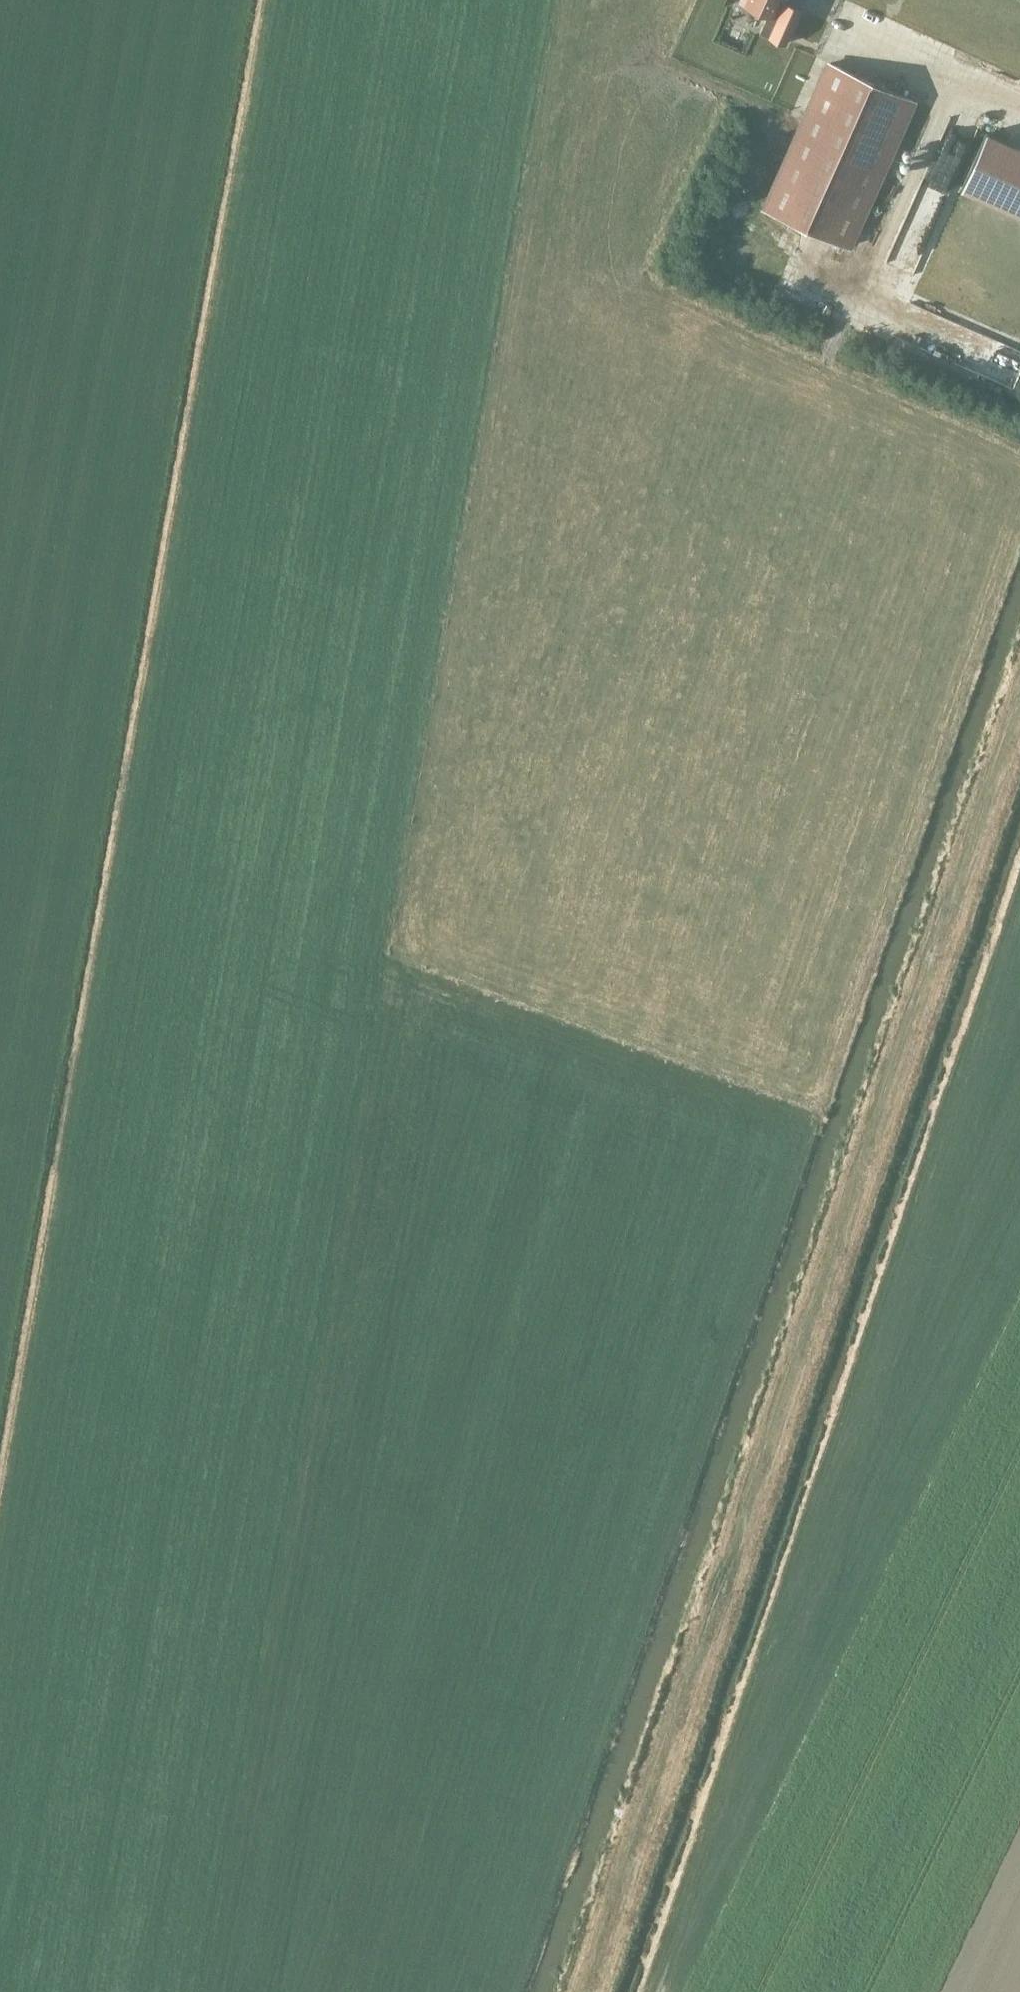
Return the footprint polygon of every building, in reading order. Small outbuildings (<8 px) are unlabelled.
[(759,32),(784,43),(801,8),(783,0),(738,0),(738,1),(767,14),(759,32)] [(826,60),(761,207),(852,248),(917,100),(826,60)] [(1019,215),(1019,146),(985,131),(960,189),(1019,215)] [(936,197),(914,190),(905,219),(928,226),(936,197)]
